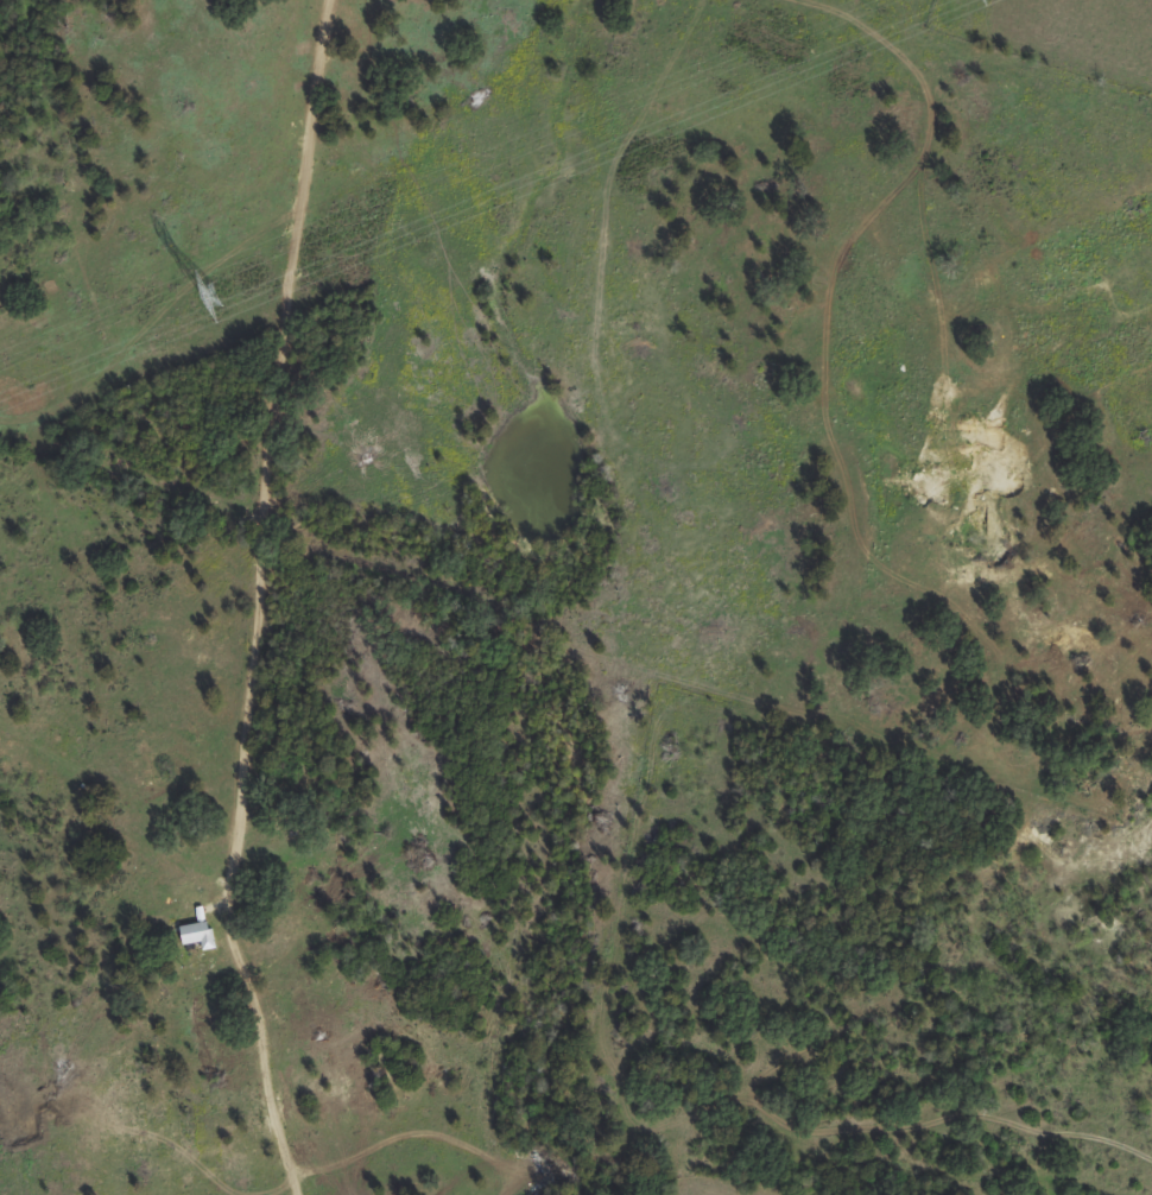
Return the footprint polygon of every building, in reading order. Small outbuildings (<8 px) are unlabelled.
[(201,950),(213,948),(210,921),(178,925),(181,945),(200,942),(201,950)]
